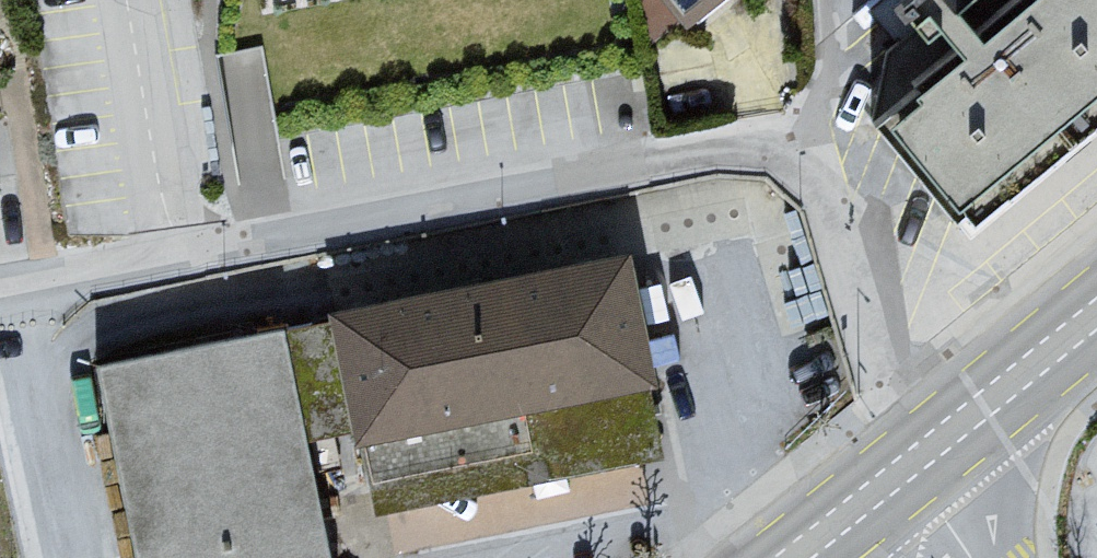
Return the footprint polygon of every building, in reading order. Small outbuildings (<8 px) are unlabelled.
[(680,36),(719,0),(650,0),(680,36)] [(945,55),(897,91),(899,103),(862,131),(943,232),(1096,105),(1096,0),(1017,0),(945,55)] [(614,260),(312,317),(345,452),(639,390),(614,260)] [(87,371),(121,557),(317,557),(286,333),(87,371)]
